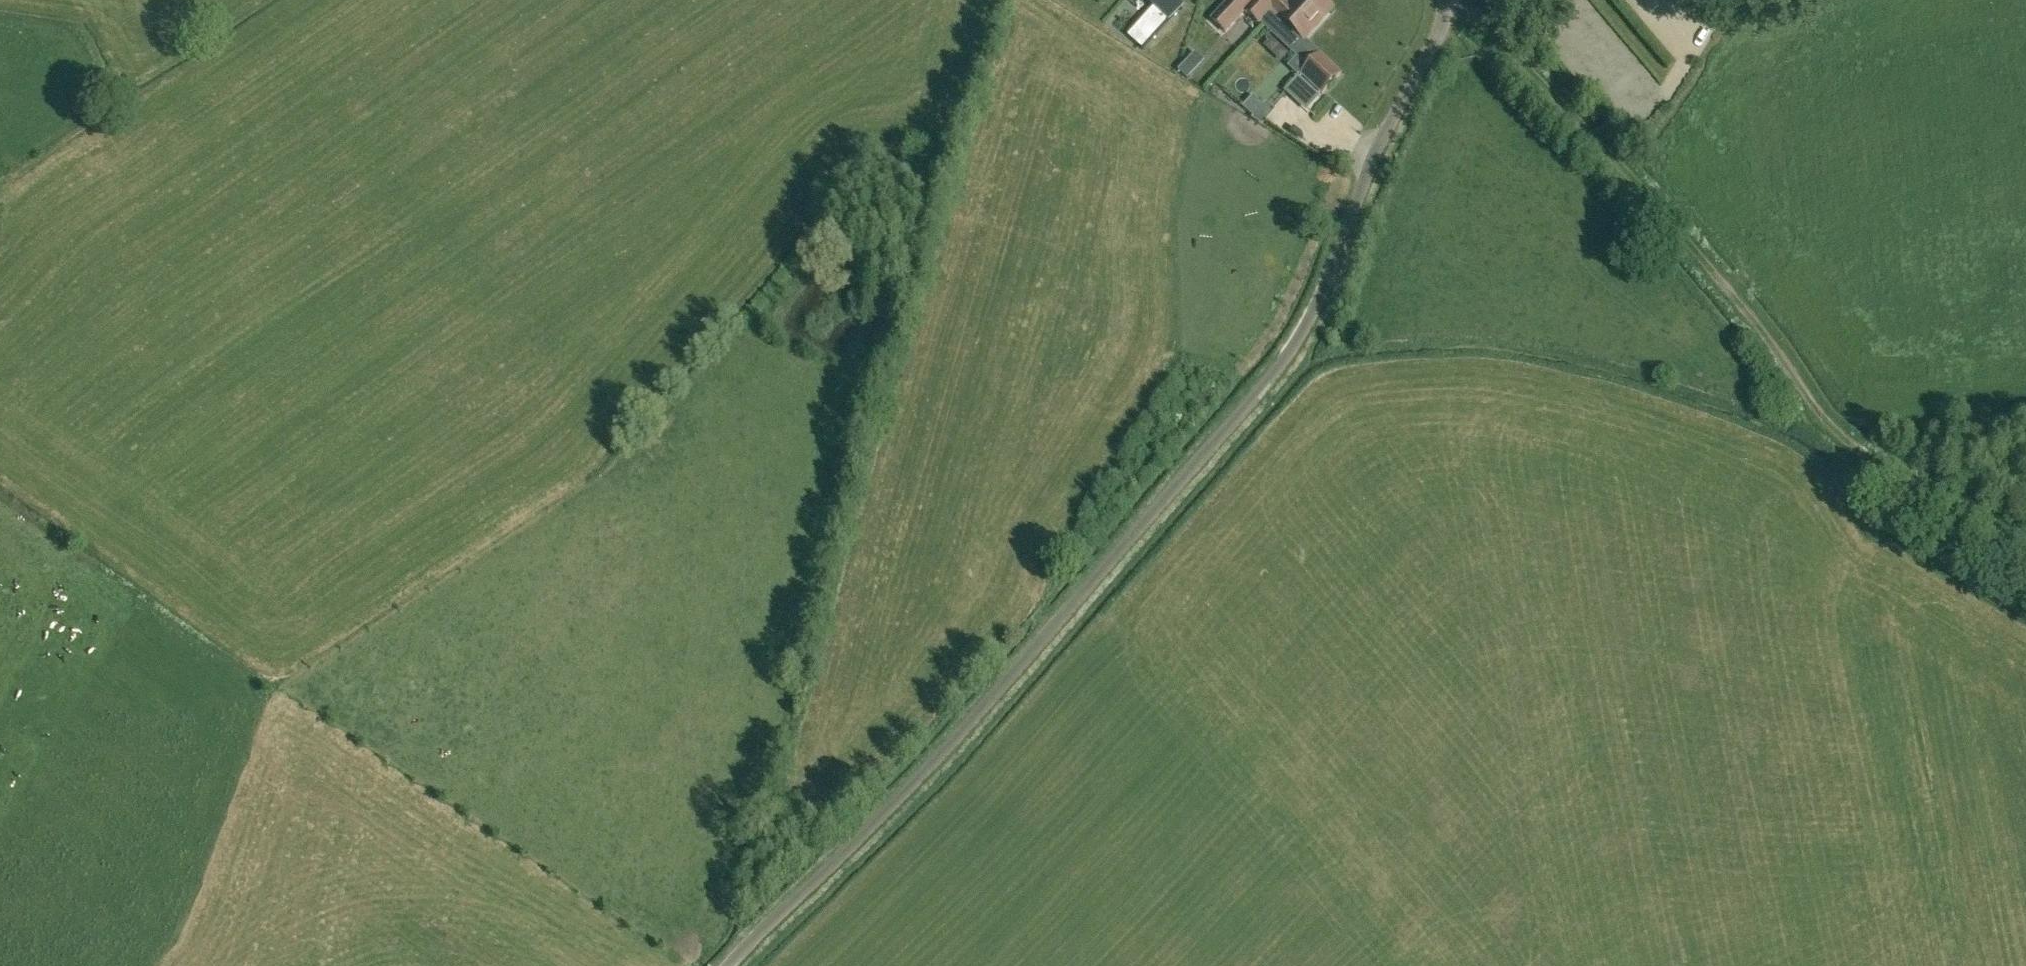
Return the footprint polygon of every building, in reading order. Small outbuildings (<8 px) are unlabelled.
[(1142,49),(1182,4),(1177,0),(1148,0),(1154,6),(1127,36),(1142,49)] [(1212,19),(1225,32),(1245,11),(1259,23),(1260,22),(1262,20),(1291,47),(1301,37),(1304,40),(1334,7),(1326,0),(1296,0),(1288,8),(1280,1),(1280,0),(1230,0),(1212,19)] [(1322,93),(1340,73),(1320,54),(1302,74),(1322,93)] [(1243,108),(1253,117),(1263,105),(1252,96),(1243,108)]
